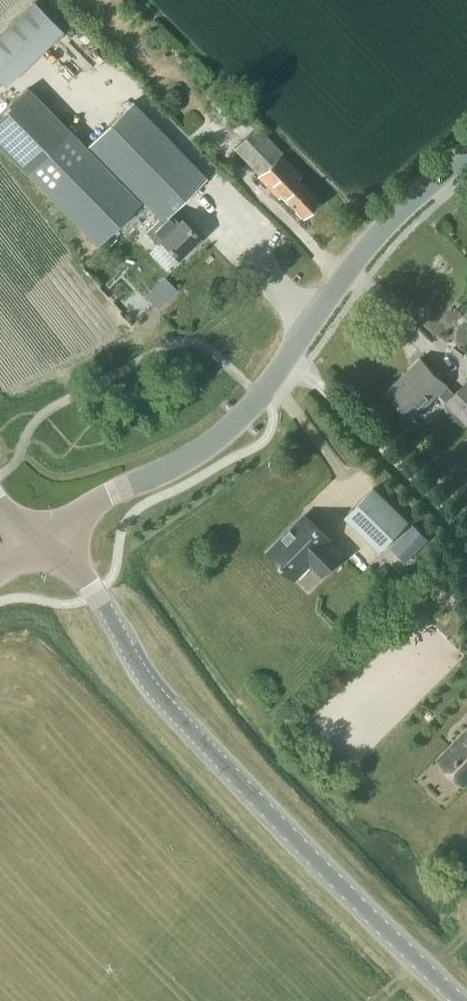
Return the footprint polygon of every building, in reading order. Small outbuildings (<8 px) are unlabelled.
[(0,26),(0,69),(10,78),(66,17),(48,0),(24,0),(0,26)] [(157,243),(160,240),(178,258),(200,237),(181,218),(174,225),(166,217),(206,177),(132,101),(88,145),(160,218),(146,231),(157,243)] [(302,217),(319,201),(297,179),(301,175),(279,153),(281,152),(256,126),(234,148),(259,174),(257,176),(278,198),(281,195),(302,217)] [(97,244),(140,203),(69,130),(26,172),(97,244)] [(455,393),(446,384),(447,384),(421,358),(387,392),(412,417),(438,392),(447,401),(447,402),(466,422),(466,382),(455,393)] [(344,517),(379,551),(408,522),(373,488),(344,517)] [(309,563),(322,575),(342,554),(330,542),(331,541),(305,514),(268,552),(294,578),(309,563)] [(426,541),(414,529),(393,549),(405,561),(426,541)] [(462,783),(466,779),(466,730),(438,760),(446,767),(445,770),(446,774),(448,776),(451,777),(454,776),(462,783)]
